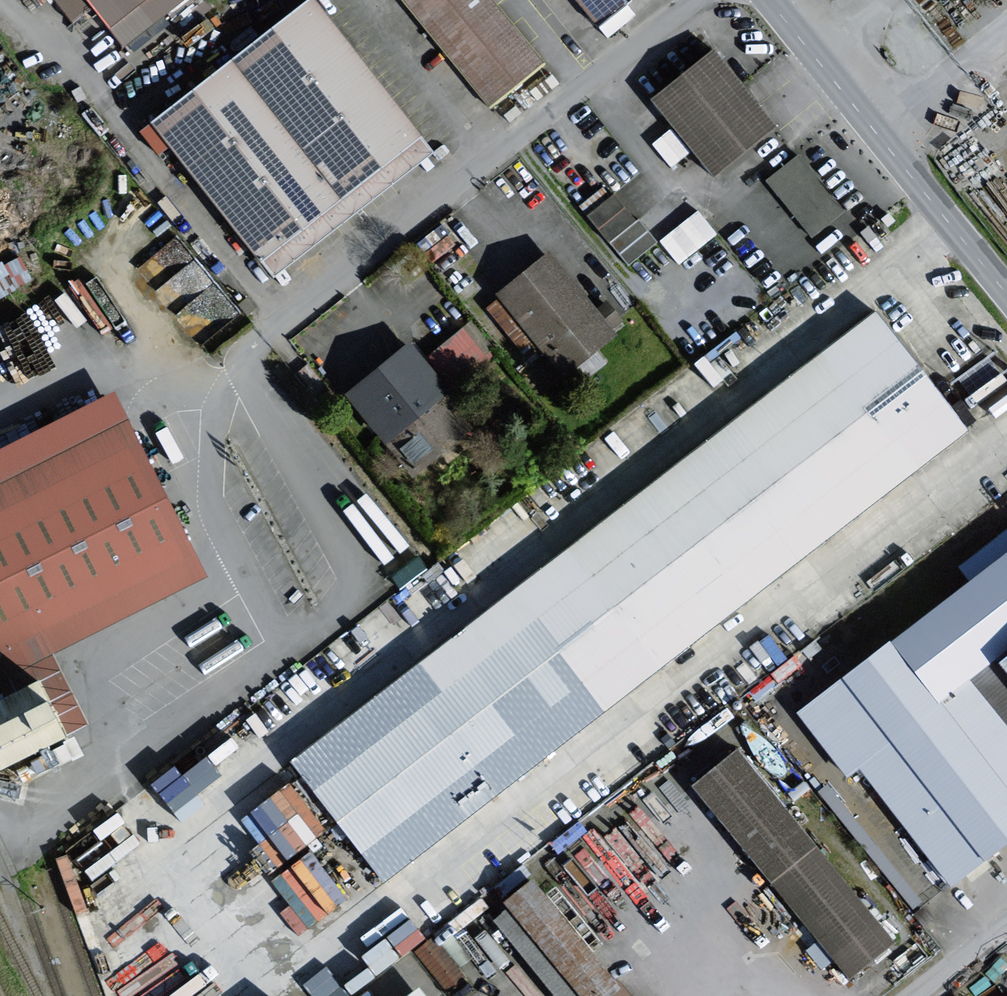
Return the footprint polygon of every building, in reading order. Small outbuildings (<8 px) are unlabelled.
[(77,14),(95,0),(65,0),(77,14)] [(179,0),(96,0),(127,40),(179,0)] [(543,63),(494,0),(408,0),(490,105),(543,63)] [(598,27),(632,0),(576,0),(598,27)] [(315,2),(159,125),(277,272),(432,149),(315,2)] [(716,54),(659,100),(687,135),(744,89),(716,54)] [(716,170),(773,124),(744,89),(687,135),(716,170)] [(800,153),(767,180),(813,237),(846,210),(800,153)] [(616,192),(588,214),(630,264),(658,241),(616,192)] [(696,205),(659,237),(679,261),(716,229),(696,205)] [(551,254),(502,293),(566,372),(615,333),(551,254)] [(966,430),(878,316),(300,759),(388,873),(966,430)] [(426,346),(442,379),(487,357),(472,324),(426,346)] [(412,345),(352,394),(388,438),(448,389),(412,345)] [(0,453),(0,766),(87,722),(51,651),(206,573),(115,395),(0,453)] [(1006,831),(1006,679),(989,654),(1006,641),(1006,539),(967,568),(984,592),(816,714),(855,766),(867,757),(951,872),(1006,831)] [(175,812),(247,753),(227,728),(154,787),(175,812)] [(893,940),(741,753),(700,785),(853,973),(893,940)] [(290,779),(233,816),(253,846),(240,855),(254,876),(323,831),(290,779)] [(278,870),(298,897),(293,901),(310,923),(348,894),(311,846),(278,870)] [(534,879),(508,901),(586,995),(631,995),(534,879)] [(356,949),(369,971),(425,940),(413,918),(356,949)] [(310,987),(314,995),(346,995),(336,975),(310,987)]
